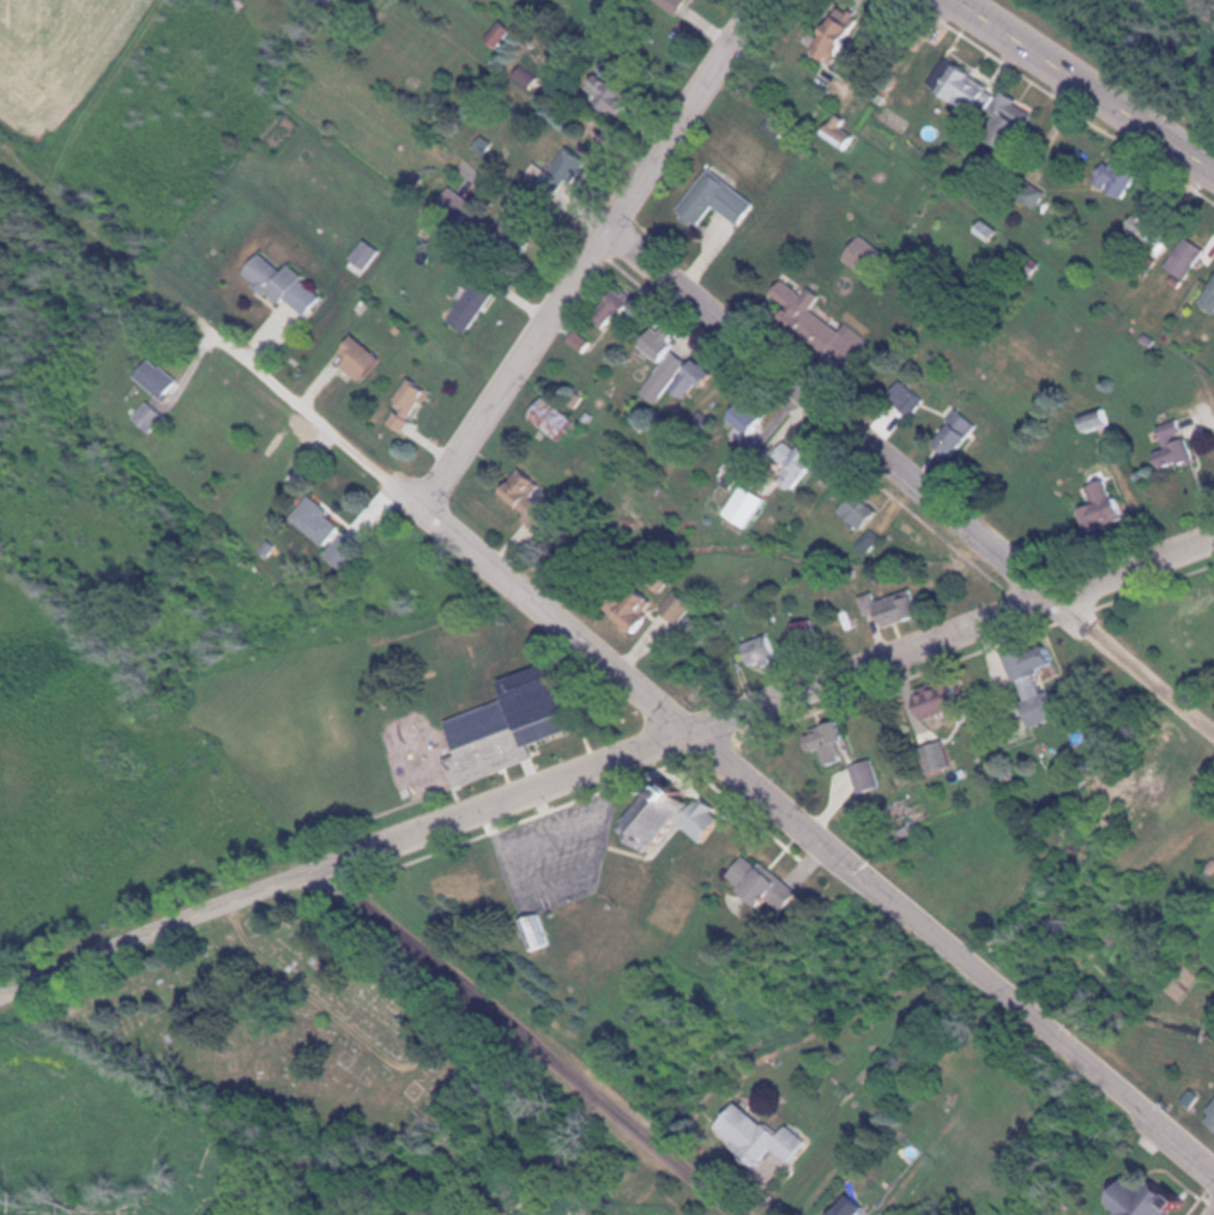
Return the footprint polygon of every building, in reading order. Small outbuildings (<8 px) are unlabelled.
[(826,52),(851,65),(875,18),(850,5),(826,52)] [(505,47),(522,29),(509,18),(493,36),(505,47)] [(988,91),(951,64),(932,91),(968,118),(988,91)] [(630,117),(649,98),(621,70),(602,89),(630,117)] [(978,146),(1039,167),(1051,132),(1030,125),(1036,108),(996,94),(978,146)] [(559,168),(579,185),(599,161),(578,144),(559,168)] [(723,204),(751,224),(768,201),(716,166),(687,208),(710,224),(723,204)] [(514,224),(536,235),(544,219),(522,207),(514,224)] [(852,253),(868,274),(892,256),(875,235),(852,253)] [(1185,283),(1207,252),(1185,237),(1163,268),(1185,283)] [(388,252),(374,239),(360,255),(373,268),(388,252)] [(300,265),(292,273),(270,251),(253,270),(287,303),(295,295),(316,315),(333,297),(300,265)] [(503,291),(497,287),(505,274),(483,261),(474,277),(480,281),(457,319),(477,331),(503,291)] [(779,300),(831,331),(836,321),(821,311),(832,293),(820,286),(815,293),(791,279),(779,300)] [(1197,301),(1213,314),(1213,280),(1197,301)] [(624,324),(645,304),(629,288),(608,308),(624,324)] [(697,357),(675,343),(680,335),(663,325),(649,347),(669,360),(649,390),(667,402),(697,357)] [(171,399),(186,381),(159,357),(143,374),(171,399)] [(698,397),(710,382),(716,387),(727,374),(708,358),(684,385),(698,397)] [(395,422),(410,432),(439,389),(418,375),(397,407),(402,411),(395,422)] [(763,436),(777,411),(749,396),(736,421),(763,436)] [(583,418),(552,398),(538,419),(569,439),(583,418)] [(156,432),(172,416),(156,400),(140,416),(156,432)] [(1090,432),(1124,422),(1119,406),(1085,417),(1090,432)] [(943,435),(961,454),(989,427),(970,409),(943,435)] [(1203,461),(1192,418),(1159,427),(1171,470),(1203,461)] [(806,450),(797,440),(780,456),(806,484),(834,457),(817,439),(806,450)] [(510,495),(535,512),(530,519),(551,534),(565,514),(542,498),(554,482),(530,465),(510,495)] [(1142,524),(1135,495),(1121,498),(1117,479),(1090,485),(1095,507),(1087,509),(1094,536),(1142,524)] [(754,527),(775,497),(753,481),(732,512),(754,527)] [(873,528),(890,511),(868,489),(850,507),(873,528)] [(332,545),(351,525),(323,496),(303,516),(332,545)] [(667,590),(678,577),(671,571),(660,584),(667,590)] [(659,618),(652,612),(664,600),(652,587),(627,613),(646,632),(659,618)] [(703,599),(682,588),(670,611),(691,621),(703,599)] [(869,616),(885,612),(889,627),(928,616),(921,588),(882,599),(880,591),(864,596),(869,616)] [(830,646),(825,620),(799,625),(804,651),(830,646)] [(750,641),(755,667),(789,661),(784,635),(750,641)] [(1037,726),(1065,718),(1052,671),(1072,665),(1066,643),(1017,656),(1037,726)] [(459,717),(470,755),(457,759),(465,784),(546,760),(540,742),(592,727),(572,660),(512,678),(518,699),(459,717)] [(970,675),(925,690),(935,720),(980,704),(970,675)] [(822,730),(832,766),(853,760),(848,743),(855,741),(850,723),(822,730)] [(867,794),(890,787),(881,759),(859,766),(867,794)] [(676,774),(630,831),(659,854),(683,824),(711,846),(732,820),(722,812),(722,811),(676,774)] [(740,876),(796,917),(813,893),(757,852),(740,876)] [(803,1125),(794,1135),(755,1100),(731,1128),(774,1166),(786,1152),(801,1164),(822,1141),(803,1125)] [(1213,1133),(1213,1100),(1204,1129),(1213,1133)] [(1171,1197),(1142,1179),(1135,1190),(1113,1176),(1090,1213),(1093,1214),(1160,1214),(1171,1197)] [(860,1209),(840,1194),(824,1214),(855,1214),(860,1209)]
